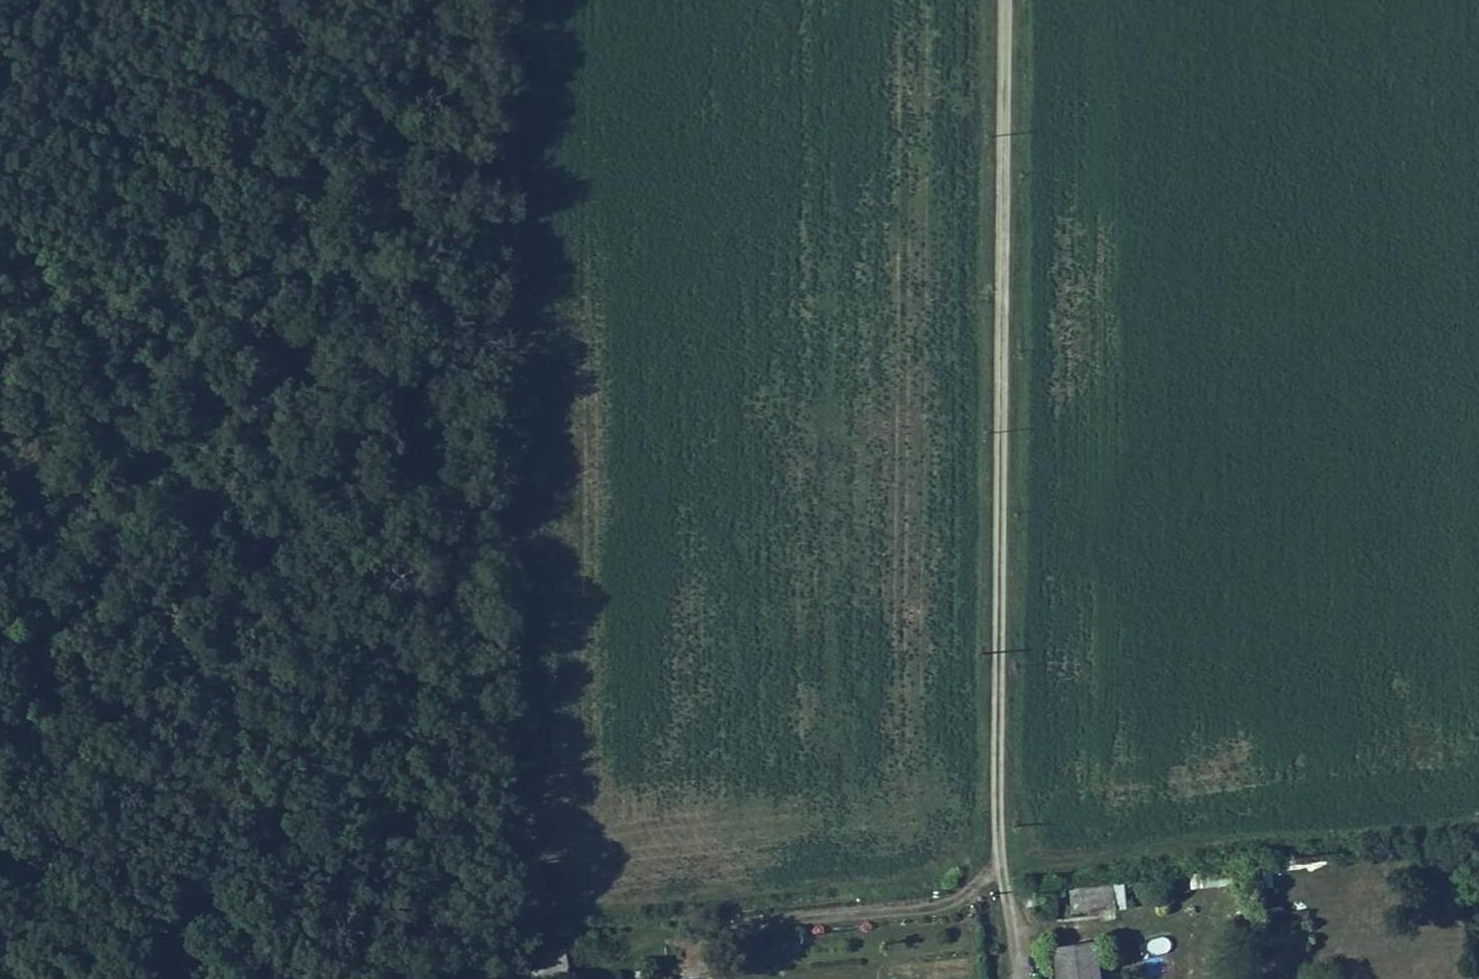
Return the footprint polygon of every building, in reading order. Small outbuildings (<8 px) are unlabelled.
[(1105,899),(1104,879),(1074,881),(1075,901),(1105,899)] [(1068,978),(1102,978),(1098,934),(1063,938),(1068,978)] [(1146,978),(1149,978),(1164,977),(1159,941),(1141,943),(1146,978)]
